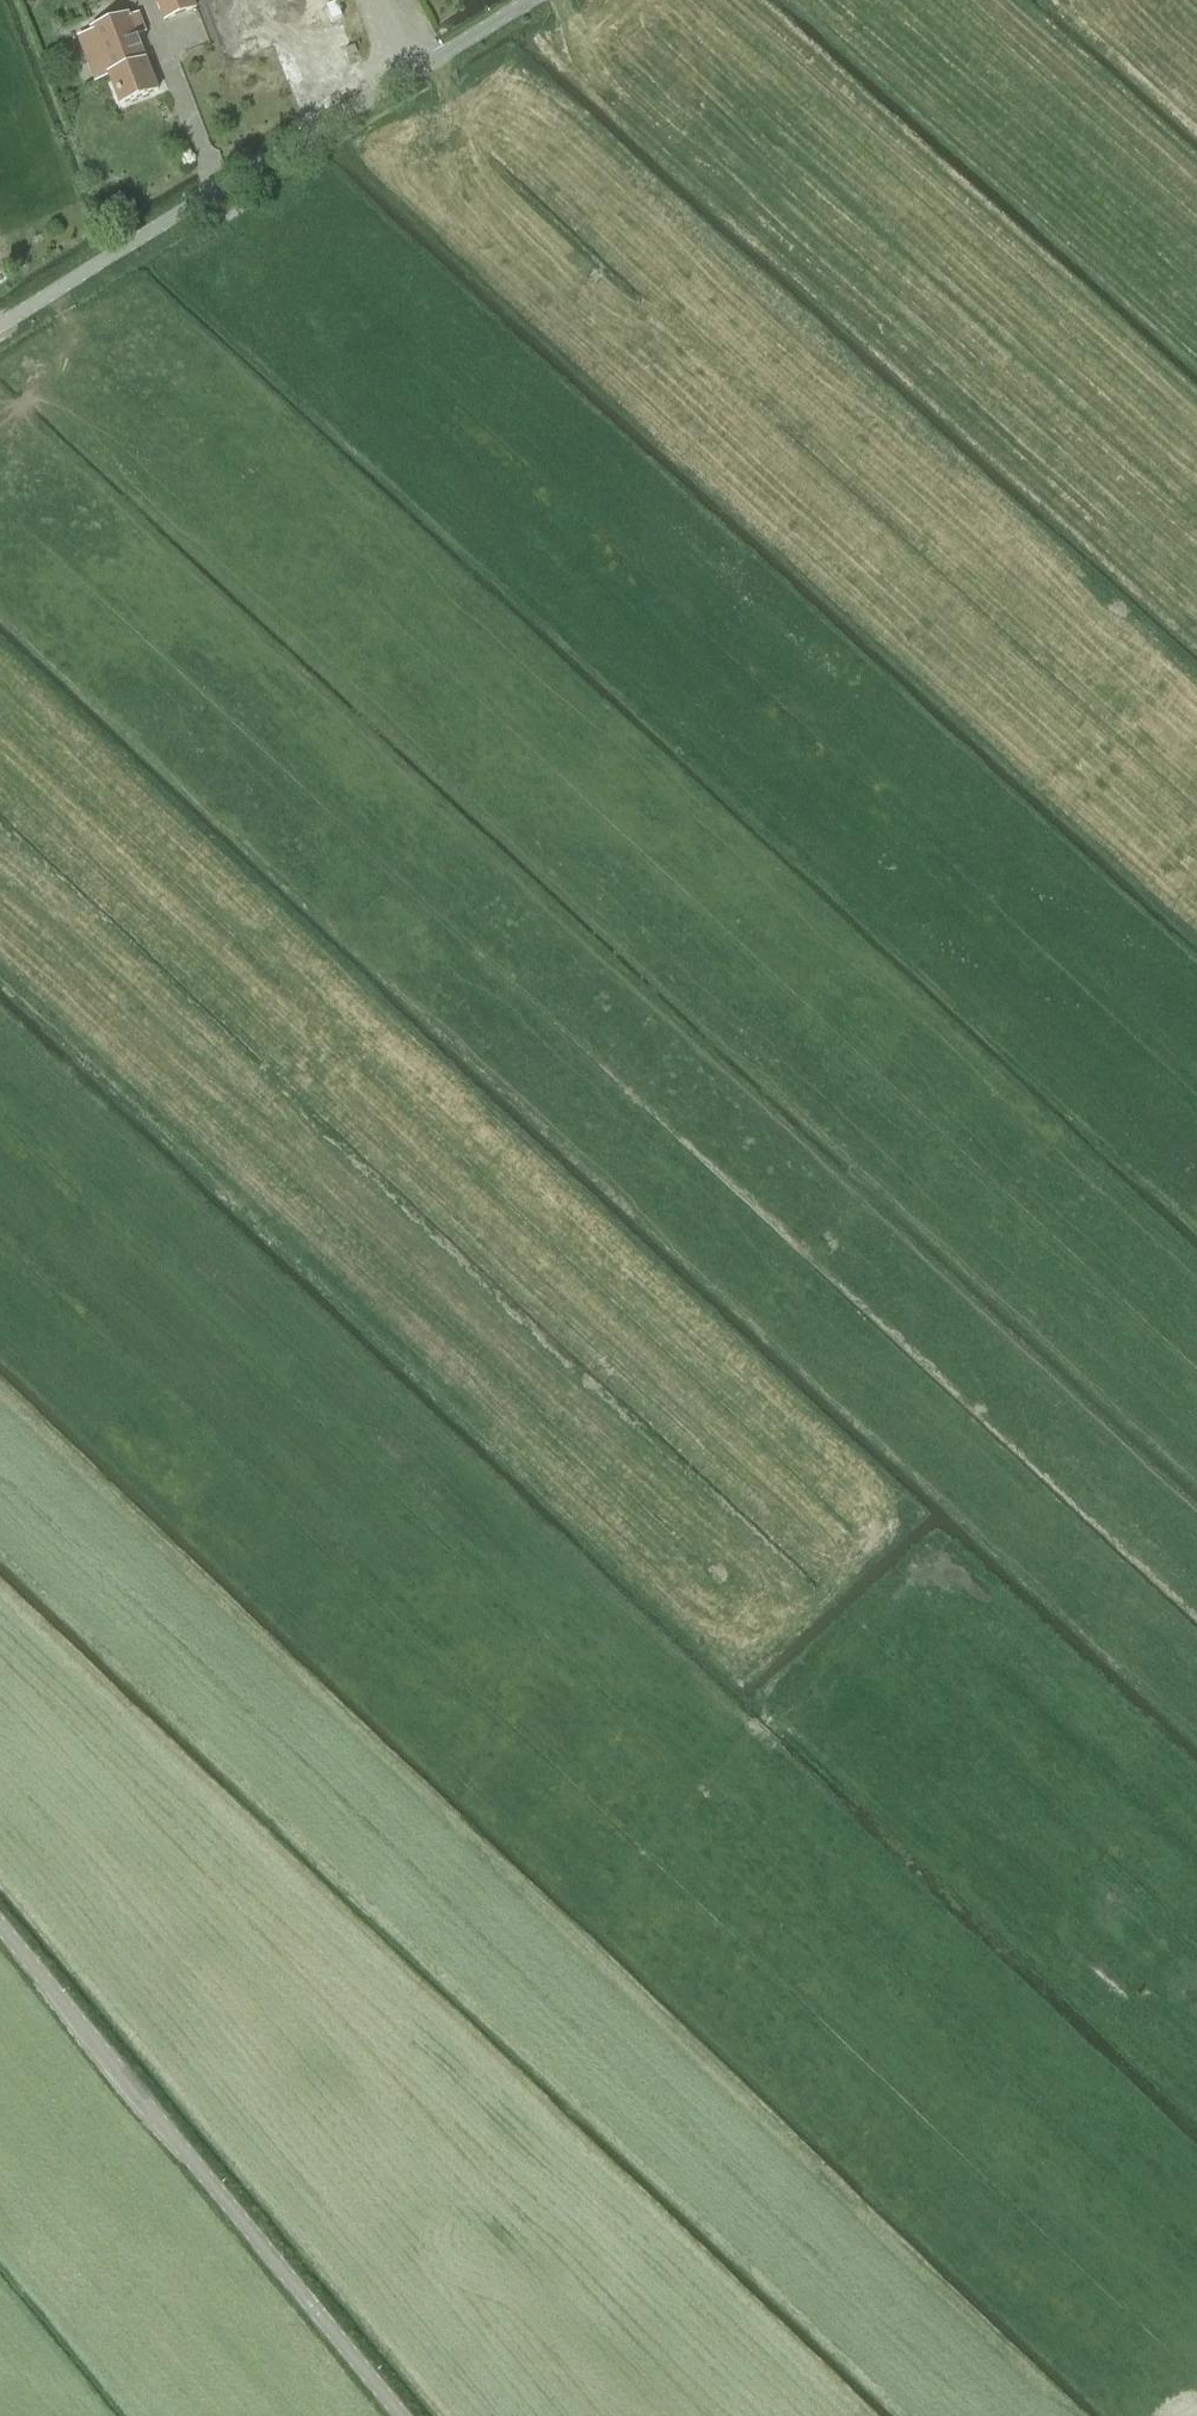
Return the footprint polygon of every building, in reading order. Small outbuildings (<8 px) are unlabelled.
[(164,19),(195,7),(192,0),(157,0),(164,19)] [(128,14),(90,28),(120,104),(157,90),(136,34),(145,31),(138,13),(131,16),(131,15),(129,16),(128,14)]
